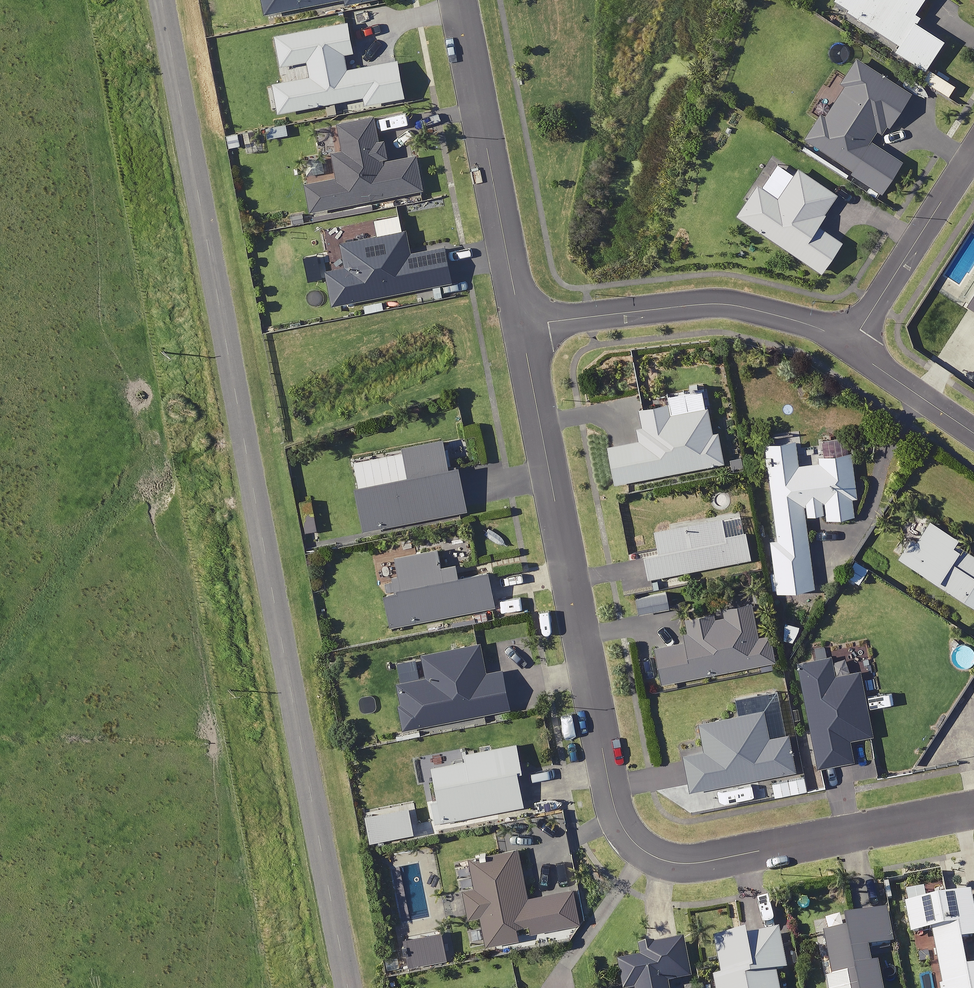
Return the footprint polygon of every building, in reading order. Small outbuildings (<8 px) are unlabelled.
[(849,9),(847,11),(899,44),(894,50),(925,70),(944,40),(915,21),(920,14),(916,11),(923,0),(835,0),(849,9)] [(909,94),(856,61),(839,86),(844,89),(826,117),(822,114),(806,139),(856,171),(854,174),(881,192),(900,162),(869,142),(876,131),(883,135),(909,94)] [(954,85),(928,69),(922,79),(948,95),(954,85)] [(377,140),(373,118),(339,124),(344,150),(334,152),(339,177),(306,183),(311,210),(420,190),(414,156),(386,161),(382,139),(377,140)] [(795,171),(772,155),(733,213),(821,272),(841,243),(815,225),(836,194),(797,168),(795,171)] [(403,230),(400,213),(374,218),(377,235),(403,230)] [(408,254),(404,234),(343,246),(348,267),(327,271),(334,304),(451,280),(444,247),(408,254)] [(700,409),(697,393),(637,405),(644,438),(607,445),(615,483),(722,462),(711,407),(700,409)] [(452,466),(446,438),(402,447),(403,450),(351,460),(365,529),(466,509),(457,465),(452,466)] [(798,465),(795,438),(764,442),(776,539),(769,540),(776,592),(814,587),(805,515),(825,513),(826,519),(853,515),(851,496),(856,495),(850,451),(824,454),(825,462),(798,465)] [(318,529),(311,499),(299,502),(306,531),(318,529)] [(726,535),(722,516),(654,529),(658,551),(634,555),(639,579),(750,557),(745,531),(726,535)] [(930,518),(916,539),(912,536),(898,557),(973,606),(973,553),(959,543),(961,539),(930,518)] [(442,580),(435,548),(397,556),(404,590),(385,593),(391,626),(493,606),(486,571),(442,580)] [(868,568),(855,559),(844,574),(858,584),(868,568)] [(669,607),(666,591),(635,597),(637,613),(669,607)] [(774,660),(762,601),(681,617),(686,641),(655,648),(662,683),(774,660)] [(484,674),(478,645),(424,656),(428,678),(397,685),(406,728),(509,707),(501,670),(484,674)] [(832,677),(828,658),(800,664),(819,765),(851,759),(847,739),(870,735),(858,673),(832,677)] [(767,737),(762,711),(699,723),(704,750),(684,754),(691,790),(793,770),(786,734),(767,737)] [(521,770),(516,741),(458,752),(459,759),(431,764),(437,796),(432,797),(436,820),(524,804),(518,771),(521,770)] [(454,863),(458,889),(438,893),(442,915),(462,911),(469,947),(487,944),(521,937),(521,933),(578,923),(571,888),(526,896),(518,851),(454,863)] [(883,912),(845,920),(848,930),(823,936),(833,978),(848,975),(851,987),(878,987),(870,948),(890,944),(883,912)] [(776,972),(786,970),(779,930),(715,941),(721,976),(715,977),(717,987),(778,987),(776,972)] [(681,943),(642,950),(643,960),(621,964),(625,987),(632,987),(637,987),(638,987),(667,987),(666,984),(688,981),(681,943)]
